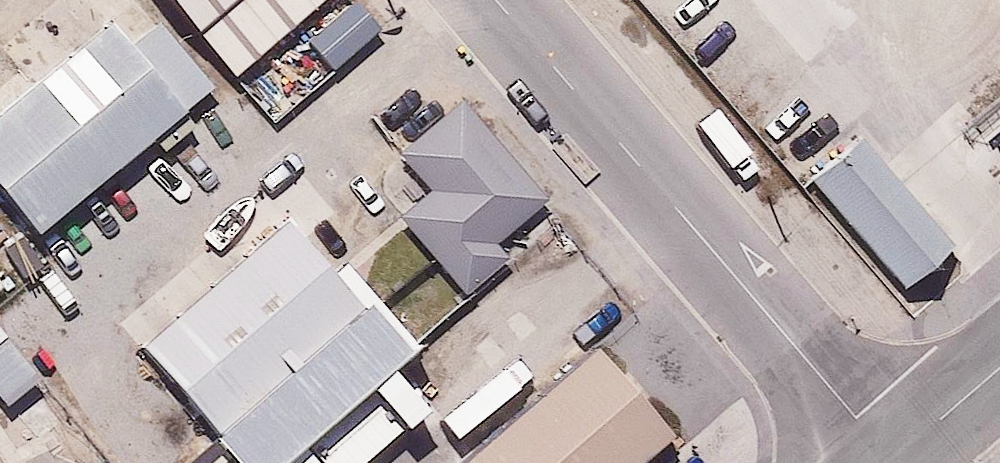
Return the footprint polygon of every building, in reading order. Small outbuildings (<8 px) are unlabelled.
[(227,80),(319,0),(156,0),(227,80)] [(761,86),(700,16),(653,56),(714,127),(761,86)] [(104,27),(0,117),(0,216),(24,243),(207,88),(150,27),(123,49),(104,27)] [(539,204),(456,103),(395,158),(425,196),(393,221),(455,297),(503,261),(491,248),(539,204)] [(949,248),(852,137),(799,183),(896,293),(949,248)] [(280,223),(132,351),(210,438),(201,445),(216,462),(281,462),(295,452),(411,349),(339,268),(328,279),(280,223)] [(1,412),(36,378),(0,338),(0,411),(1,412)] [(665,443),(588,354),(463,462),(642,462),(665,443)] [(281,462),(304,462),(295,452),(281,462)]
